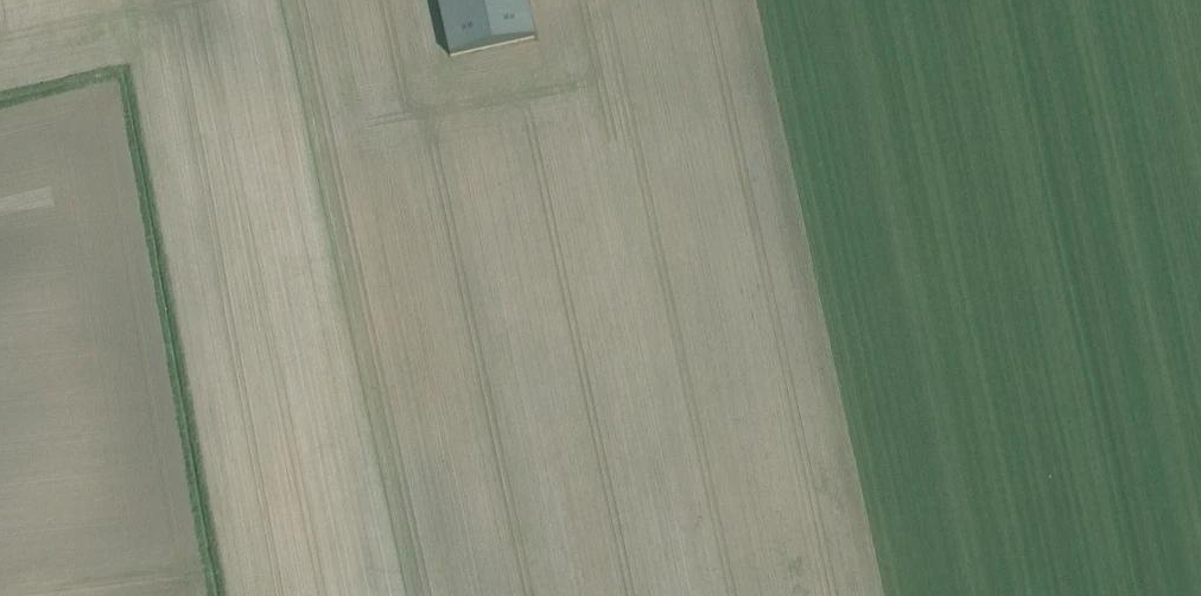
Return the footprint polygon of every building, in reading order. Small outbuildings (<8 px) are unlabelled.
[(451,55),(535,37),(527,0),(439,0),(451,55)]
